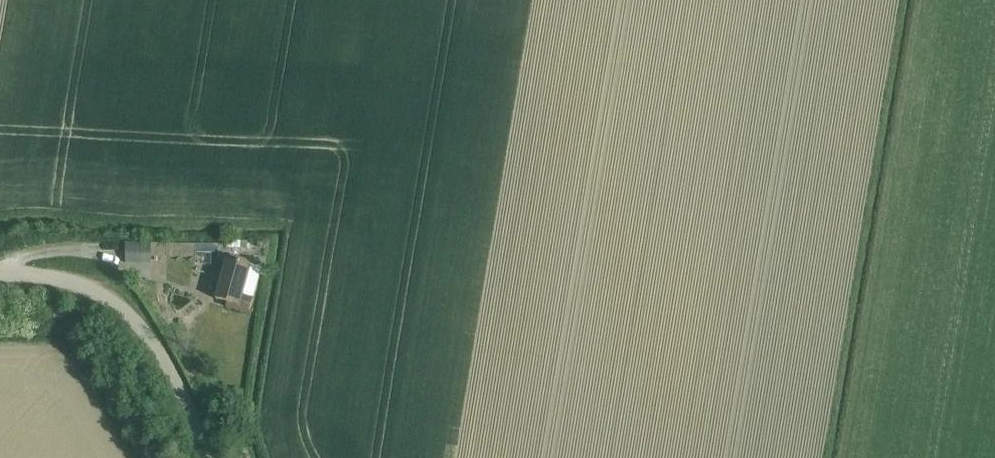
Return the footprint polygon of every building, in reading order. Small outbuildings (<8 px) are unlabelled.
[(152,246),(125,246),(126,265),(152,265),(152,246)] [(195,246),(170,246),(170,258),(195,258),(195,246)] [(199,251),(198,263),(217,265),(217,252),(199,251)] [(227,261),(216,299),(228,302),(226,308),(249,314),(253,298),(261,270),(249,267),(227,261)]
